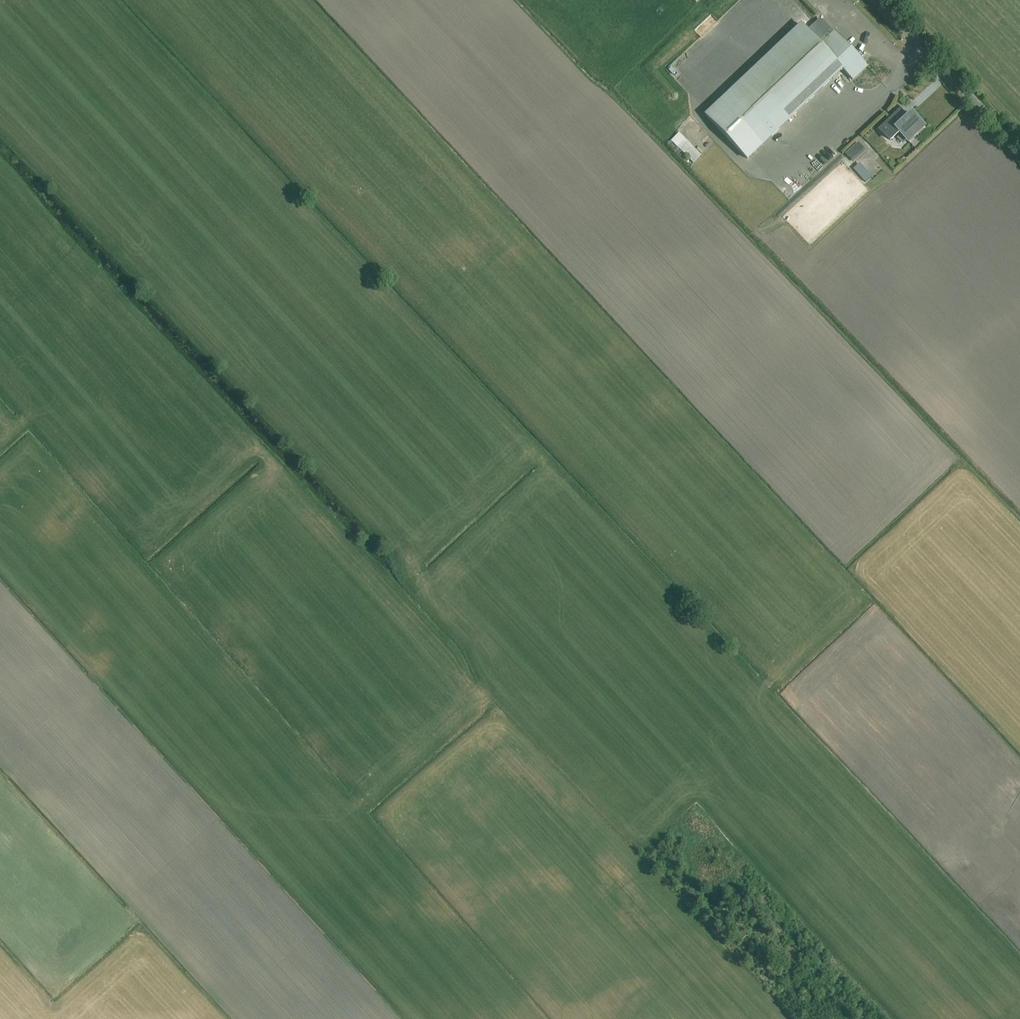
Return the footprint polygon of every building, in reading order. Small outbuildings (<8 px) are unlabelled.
[(820,46),(801,26),(707,115),(749,158),(842,70),(852,81),(865,68),(855,57),(856,56),(834,33),(820,46)] [(906,120),(899,113),(880,130),(890,141),(899,133),(908,142),(924,127),(912,115),(906,120)] [(694,164),(702,157),(685,140),(677,147),(694,164)] [(853,163),(866,151),(858,143),(845,155),(853,163)]
